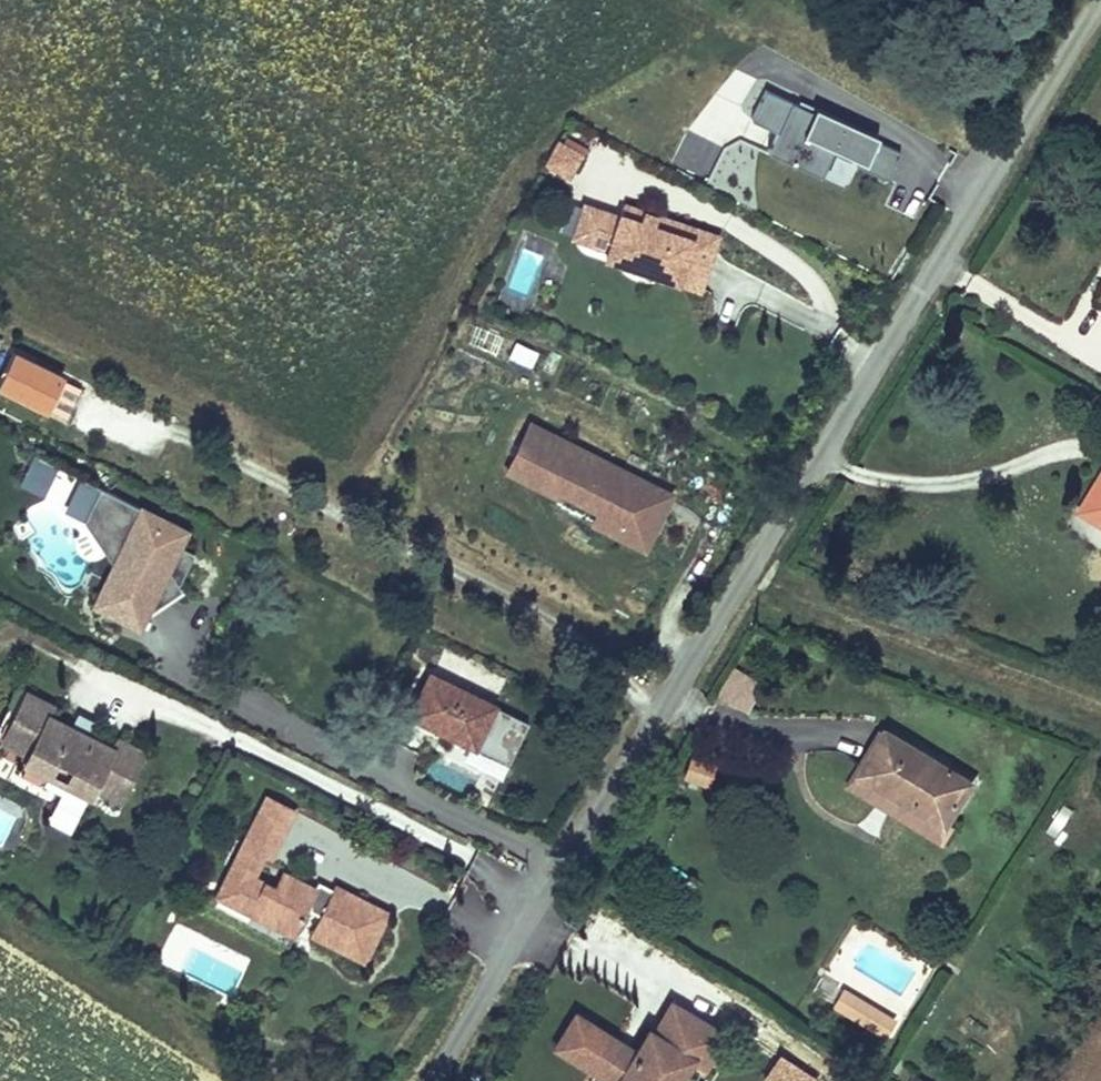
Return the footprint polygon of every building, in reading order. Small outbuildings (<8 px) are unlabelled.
[(890,179),(903,151),(878,139),(881,133),(816,103),(814,107),(768,85),(754,116),(778,127),(768,150),(823,176),(837,146),(860,156),(857,164),(890,179)] [(584,153),(559,139),(546,164),(570,178),(584,153)] [(619,212),(582,200),(571,235),(609,248),(606,258),(703,289),(721,232),(623,200),(619,212)] [(513,340),(507,357),(533,366),(539,349),(513,340)] [(14,350),(0,377),(0,380),(46,403),(62,373),(14,350)] [(46,412),(64,420),(81,386),(63,377),(46,412)] [(675,492),(529,418),(503,469),(558,497),(561,491),(597,509),(590,523),(646,551),(675,492)] [(141,502),(138,507),(79,477),(63,507),(91,521),(111,559),(90,601),(140,626),(152,603),(181,587),(178,581),(193,551),(183,545),(192,528),(141,502)] [(1084,507),(1100,519),(1100,480),(1084,507)] [(764,683),(736,667),(720,694),(748,710),(764,683)] [(530,721),(426,670),(405,713),(509,764),(530,721)] [(131,766),(140,749),(119,738),(114,747),(94,737),(73,725),(52,715),(57,706),(22,687),(12,705),(26,713),(11,741),(32,752),(30,755),(94,788),(96,785),(116,796),(124,779),(131,782),(137,769),(131,766)] [(0,729),(0,735),(11,741),(26,713),(12,705),(0,729)] [(102,721),(81,711),(73,725),(94,737),(102,721)] [(888,729),(883,726),(851,781),(946,837),(953,824),(949,822),(863,771),(888,729)] [(888,729),(863,771),(949,822),(974,779),(888,729)] [(693,754),(684,777),(709,787),(718,763),(693,754)] [(296,811),(269,797),(261,813),(289,826),(296,811)] [(272,858),(289,826),(261,813),(233,868),(243,873),(234,891),(256,903),(251,912),(295,935),(308,909),(322,916),(313,934),(365,960),(389,914),(337,887),(335,890),(332,897),(316,889),(285,873),(277,889),(254,877),(266,855),(272,858)] [(233,868),(219,896),(251,912),(256,903),(234,891),(243,873),(233,868)] [(335,890),(320,882),(316,889),(332,897),(335,890)] [(843,989),(835,1003),(869,1022),(877,1009),(843,989)] [(654,1025),(649,1022),(635,1045),(575,1010),(554,1046),(613,1080),(680,1080),(691,1062),(702,1068),(726,1029),(671,996),(654,1025)] [(877,1009),(869,1022),(885,1032),(893,1018),(877,1009)] [(779,1053),(762,1079),(766,1080),(818,1080),(820,1079),(779,1053)] [(914,1071),(908,1080),(931,1080),(914,1071)]
